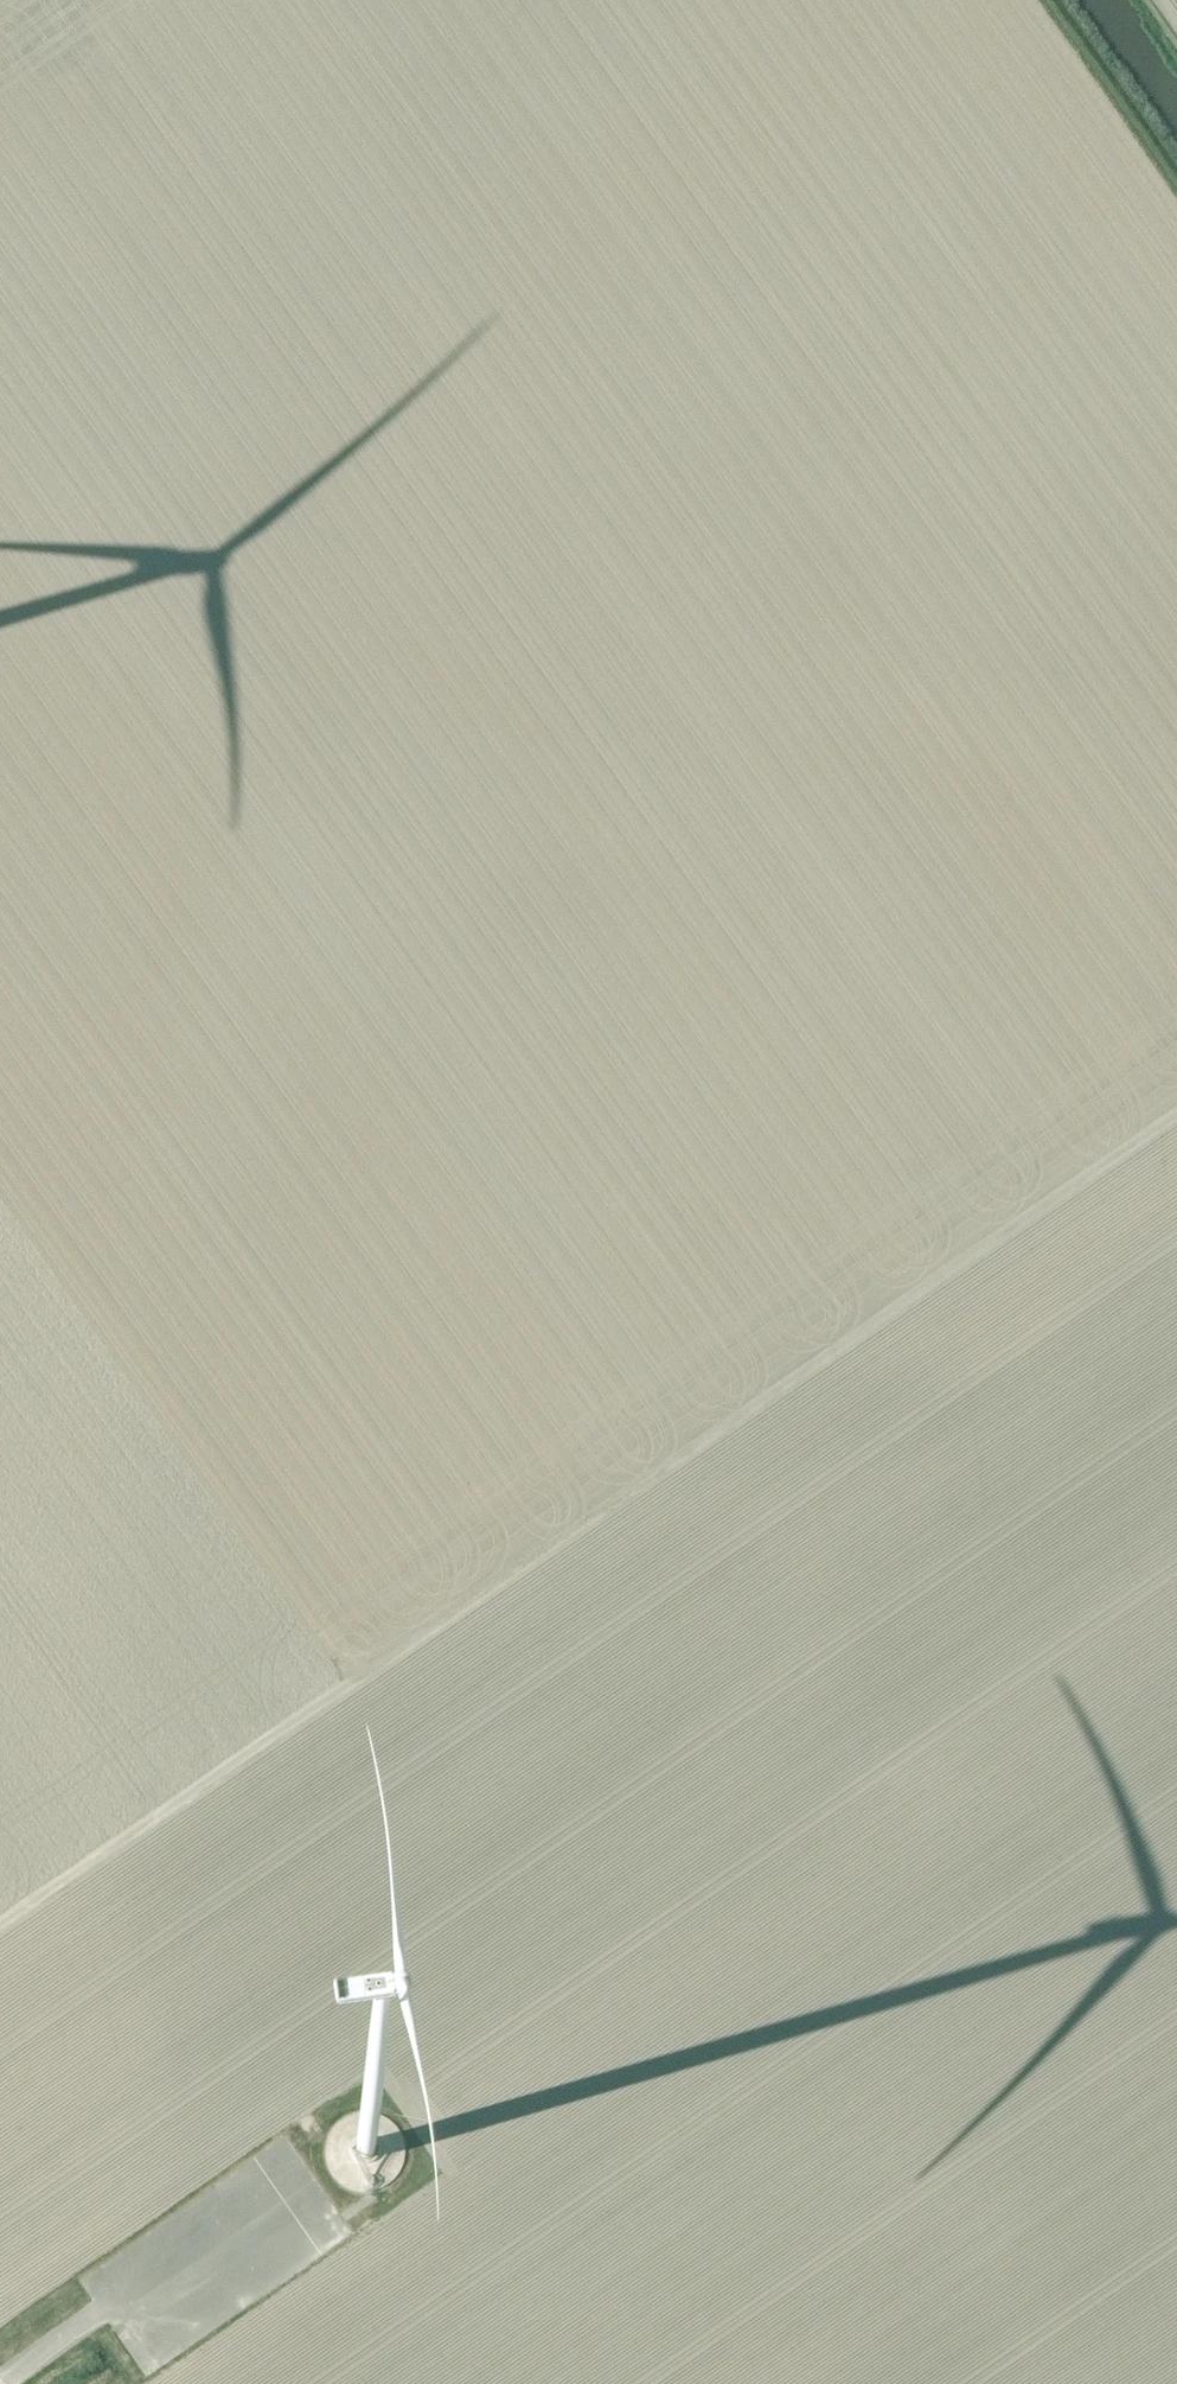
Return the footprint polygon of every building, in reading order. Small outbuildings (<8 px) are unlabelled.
[(352,2149),(352,2150),(352,2152),(353,2153),(353,2154),(353,2155),(354,2156),(354,2157),(355,2158),(356,2159),(357,2160),(357,2161),(358,2162),(359,2163),(361,2163),(362,2164),(363,2164),(364,2164),(365,2165),(367,2165),(368,2165),(369,2164),(370,2164),(371,2164),(373,2163),(374,2163),(375,2162),(376,2161),(377,2160),(377,2159),(378,2159),(379,2157),(379,2156),(380,2155),(380,2154),(381,2153),(381,2152),(381,2150),(381,2149),(381,2148),(380,2147),(380,2145),(379,2144),(379,2143),(378,2142),(377,2141),(377,2140),(376,2139),(375,2139),(374,2138),(373,2137),(371,2137),(370,2137),(369,2136),(368,2136),(367,2136),(365,2136),(364,2136),(363,2137),(362,2137),(361,2137),(359,2138),(358,2139),(357,2139),(357,2140),(356,2141),(355,2142),(354,2143),(354,2144),(353,2145),(353,2147),(353,2148),(352,2149)]
